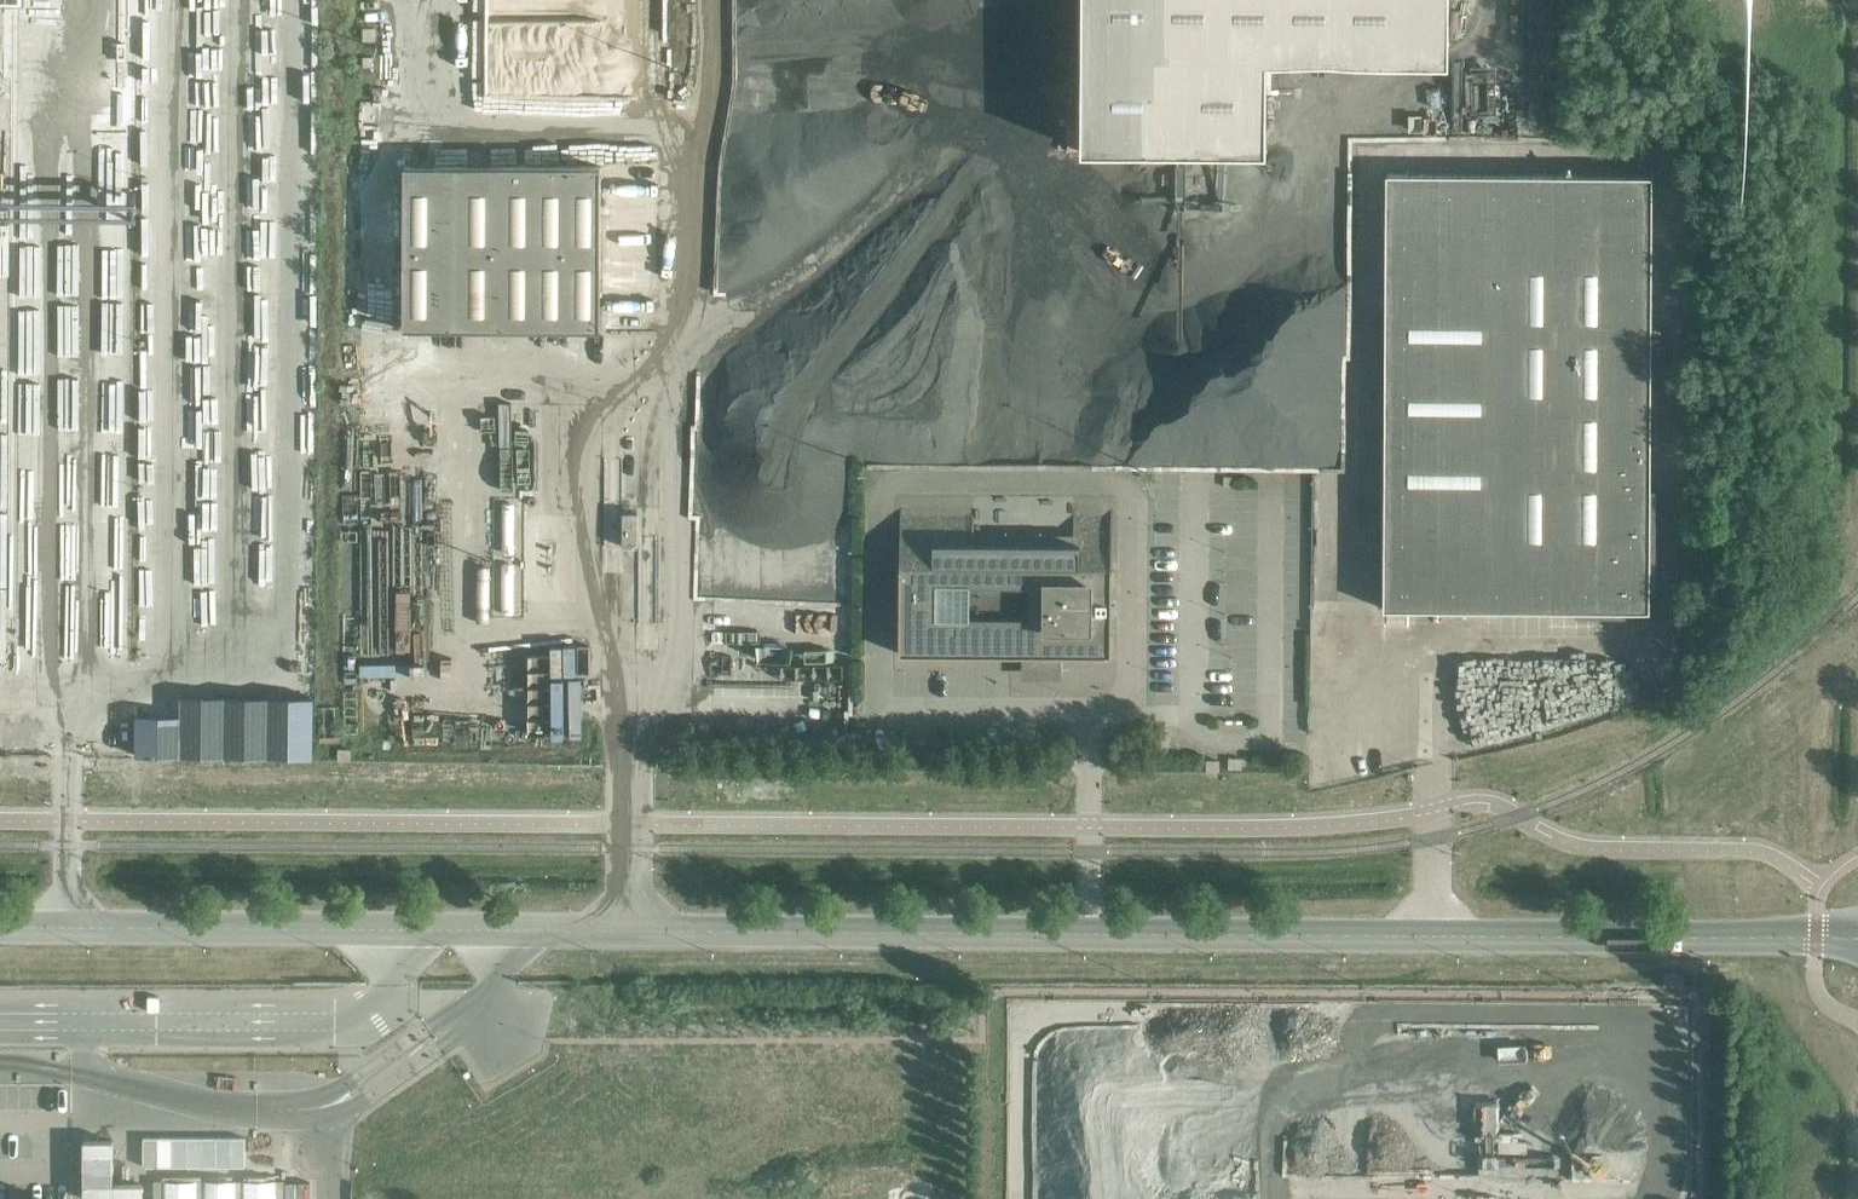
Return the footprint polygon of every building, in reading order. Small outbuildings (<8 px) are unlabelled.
[(1082,150),(1267,151),(1267,60),(1449,62),(1449,0),(1082,0),(1082,150)] [(601,329),(602,165),(491,164),(491,167),(467,166),(467,164),(436,164),(436,166),(412,166),(412,164),(405,164),(404,328),(411,328),(411,326),(435,326),(435,328),(467,328),(466,326),(490,326),(491,328),(509,328),(509,326),(533,326),(533,328),(539,328),(539,326),(563,326),(563,328),(569,328),(569,326),(593,326),(593,329),(601,329)] [(1651,488),(1651,392),(1666,392),(1666,345),(1651,345),(1652,177),(1652,175),(1387,173),(1387,175),(1385,483),(1384,608),(1386,609),(1576,610),(1576,615),(1655,615),(1656,488),(1651,488)] [(1219,404),(1219,395),(1210,394),(1209,403),(1219,404)] [(514,552),(515,503),(512,502),(511,502),(509,501),(507,502),(505,502),(503,503),(502,552),(504,553),(506,553),(508,554),(511,554),(513,553),(514,552)] [(638,546),(638,512),(623,512),(623,546),(638,546)] [(1112,655),(1113,585),(1113,519),(1074,518),(1074,546),(975,546),(975,518),(901,518),(900,653),(1022,654),(1022,668),(1025,668),(1025,667),(1060,667),(1060,668),(1062,668),(1063,654),(1112,655)] [(514,613),(514,564),(513,563),(511,562),(508,562),(506,562),(505,563),(502,564),(502,613),(505,614),(508,615),(510,614),(511,614),(514,613)] [(1330,600),(1330,588),(1318,588),(1318,600),(1330,600)] [(351,760),(351,749),(338,748),(338,760),(351,760)] [(1219,771),(1219,760),(1207,760),(1207,771),(1219,771)] [(1684,986),(1684,974),(1664,974),(1664,986),(1684,986)] [(83,1141),(83,1198),(136,1198),(142,1198),(142,1184),(113,1185),(112,1141),(83,1141)] [(236,1175),(167,1176),(167,1198),(236,1198),(236,1175)]
